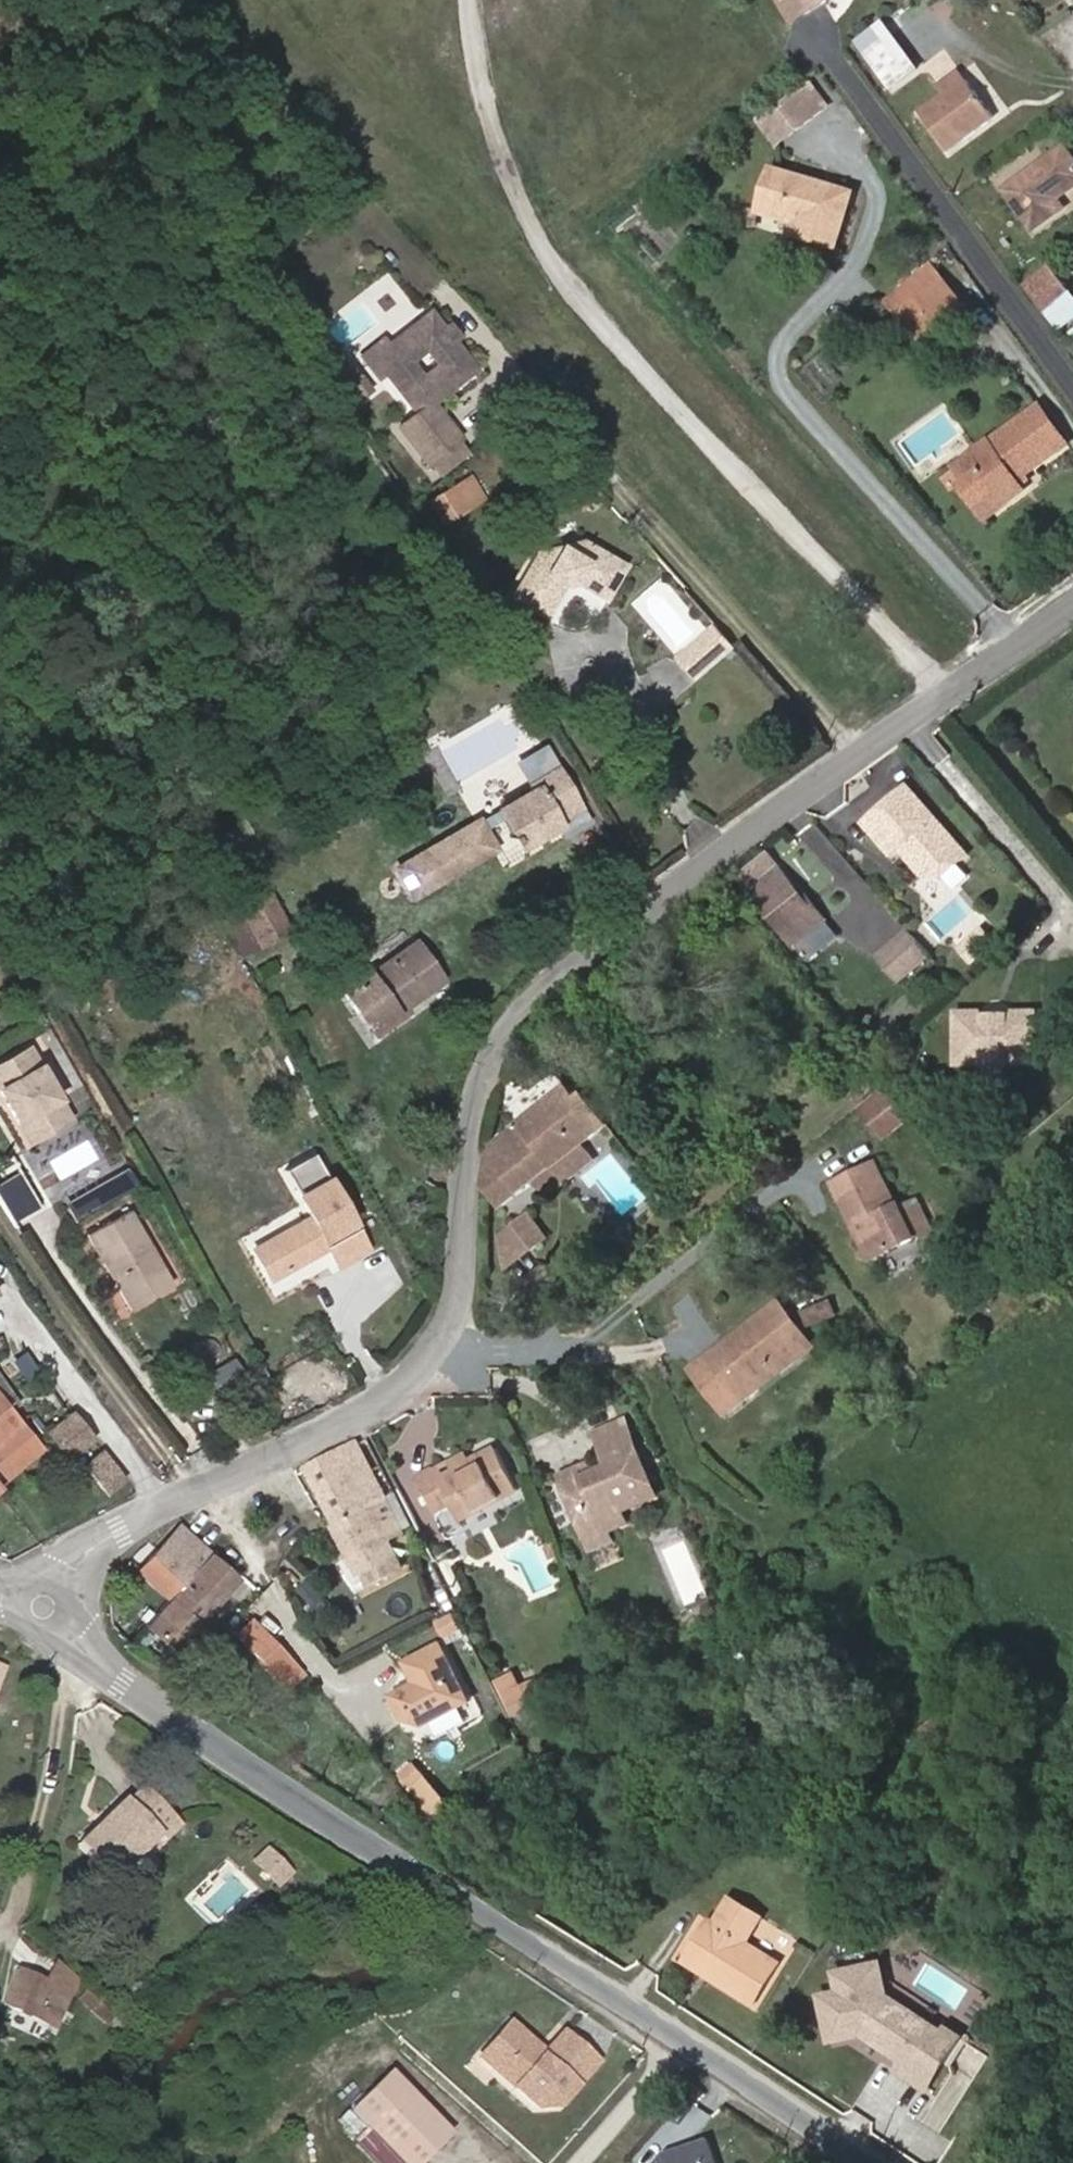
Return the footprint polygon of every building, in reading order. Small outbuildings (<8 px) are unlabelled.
[(806,11),(800,0),(782,0),(792,19),(806,11)] [(806,11),(825,0),(800,0),(806,11)] [(858,42),(892,91),(920,70),(885,22),(858,42)] [(921,113),(947,152),(994,119),(967,80),(921,113)] [(801,90),(769,114),(787,139),(819,114),(801,90)] [(1034,231),(1064,209),(1058,199),(1072,189),(1072,158),(1065,147),(1005,191),(1034,231)] [(773,171),(762,208),(802,221),(798,234),(835,245),(851,195),(773,171)] [(1026,286),(1045,311),(1071,291),(1052,266),(1026,286)] [(898,316),(917,342),(960,308),(940,282),(898,316)] [(444,347),(434,333),(423,318),(377,351),(377,379),(408,419),(391,433),(417,467),(450,442),(424,408),(466,376),(444,347)] [(441,328),(434,333),(444,347),(452,341),(441,328)] [(370,384),(377,379),(377,351),(371,344),(351,359),(370,384)] [(349,372),(344,375),(353,386),(357,383),(349,372)] [(350,401),(363,391),(357,383),(353,386),(344,375),(336,381),(350,401)] [(985,472),(963,487),(975,505),(988,495),(999,511),(1025,493),(1021,487),(1028,482),(1023,475),(1067,445),(1040,408),(974,456),(985,472)] [(985,472),(974,456),(951,472),(963,487),(985,472)] [(426,499),(442,524),(472,504),(456,479),(426,499)] [(988,495),(975,505),(987,520),(999,511),(988,495)] [(509,601),(546,621),(559,594),(574,590),(602,605),(622,568),(578,545),(530,560),(509,601)] [(665,627),(652,634),(663,655),(676,648),(665,627)] [(714,629),(678,661),(696,681),(732,648),(714,629)] [(572,833),(588,823),(546,749),(539,753),(551,775),(531,786),(534,791),(399,868),(415,895),(495,849),(482,828),(502,816),(513,835),(509,837),(513,844),(517,842),(520,848),(559,826),(556,821),(562,817),(572,833)] [(551,775),(539,753),(519,764),(531,786),(551,775)] [(909,785),(866,822),(894,855),(902,848),(905,852),(908,849),(911,853),(912,860),(925,875),(944,877),(970,855),(909,785)] [(572,833),(562,817),(556,821),(559,826),(565,837),(572,833)] [(769,854),(740,876),(797,946),(828,921),(817,906),(813,909),(805,899),(769,854)] [(232,897),(258,947),(288,931),(261,878),(232,897)] [(808,896),(805,899),(813,909),(817,906),(808,896)] [(909,928),(876,957),(897,980),(930,952),(909,928)] [(343,994),(371,1031),(442,979),(415,941),(343,994)] [(1,1006),(8,1019),(21,1012),(13,999),(1,1006)] [(954,1013),(954,1067),(986,1067),(991,1075),(1000,1075),(1005,1067),(1035,1066),(1034,1013),(1008,1013),(1003,1019),(986,1019),(980,1013),(954,1013)] [(0,1070),(0,1090),(20,1125),(35,1117),(39,1117),(49,1136),(71,1123),(31,1052),(0,1070)] [(500,1208),(608,1125),(581,1091),(574,1096),(570,1091),(566,1086),(486,1145),(484,1186),(500,1208)] [(35,1117),(20,1125),(31,1146),(49,1136),(39,1117),(35,1117)] [(284,1169),(296,1187),(324,1171),(313,1152),(284,1169)] [(860,1223),(855,1225),(871,1259),(915,1238),(904,1215),(900,1206),(896,1207),(876,1163),(840,1181),(860,1223)] [(131,1167),(67,1201),(78,1221),(108,1204),(101,1190),(134,1172),(131,1167)] [(0,1180),(0,1203),(11,1220),(38,1203),(16,1170),(0,1180)] [(324,1171),(296,1187),(311,1215),(255,1248),(272,1277),(301,1259),(321,1249),(317,1243),(325,1239),(328,1246),(329,1245),(339,1263),(367,1246),(324,1171)] [(134,1172),(101,1190),(108,1204),(141,1186),(134,1172)] [(860,1223),(840,1181),(835,1183),(855,1225),(860,1223)] [(917,1208),(904,1215),(915,1238),(928,1231),(917,1208)] [(87,1234),(132,1309),(171,1285),(127,1211),(87,1234)] [(512,1225),(531,1249),(545,1239),(526,1215),(512,1225)] [(531,1249),(512,1225),(507,1229),(524,1255),(531,1249)] [(524,1255),(507,1229),(499,1236),(506,1269),(524,1255)] [(317,1243),(321,1249),(328,1246),(325,1239),(317,1243)] [(710,1355),(736,1388),(804,1336),(779,1302),(710,1355)] [(813,1348),(804,1336),(736,1388),(745,1400),(813,1348)] [(745,1400),(736,1388),(710,1355),(693,1368),(727,1414),(745,1400)] [(305,1360),(294,1365),(305,1389),(315,1384),(305,1360)] [(39,1448),(15,1421),(0,1399),(0,1483),(39,1448)] [(285,1423),(297,1417),(289,1402),(277,1408),(285,1423)] [(49,1430),(67,1458),(70,1455),(75,1452),(92,1440),(74,1413),(49,1430)] [(585,1475),(582,1468),(561,1476),(587,1539),(627,1523),(622,1511),(658,1496),(626,1419),(595,1432),(608,1465),(595,1471),(585,1475)] [(335,1523),(396,1492),(387,1477),(381,1480),(375,1469),(381,1466),(371,1447),(365,1450),(360,1440),(306,1469),(335,1523)] [(439,1477),(434,1469),(418,1478),(439,1517),(455,1509),(461,1521),(520,1490),(497,1446),(471,1460),(439,1477)] [(102,1451),(84,1464),(105,1493),(123,1480),(102,1451)] [(466,1452),(434,1469),(439,1477),(471,1460),(466,1452)] [(593,1463),(582,1468),(585,1475),(595,1471),(593,1463)] [(396,1492),(335,1523),(366,1583),(398,1567),(383,1538),(411,1523),(396,1492)] [(467,1523),(474,1534),(495,1518),(488,1508),(467,1523)] [(170,1598),(186,1581),(211,1554),(180,1525),(139,1569),(170,1598)] [(607,1531),(587,1539),(592,1551),(612,1543),(607,1531)] [(211,1554),(186,1581),(213,1604),(237,1579),(211,1554)] [(173,1648),(213,1604),(186,1581),(170,1598),(145,1624),(173,1648)] [(440,1620),(448,1635),(463,1627),(455,1613),(440,1620)] [(249,1622),(234,1637),(287,1688),(301,1672),(249,1622)] [(444,1643),(410,1661),(421,1682),(397,1695),(409,1718),(430,1723),(474,1700),(444,1643)] [(11,1680),(0,1675),(0,1697),(11,1680)] [(515,1690),(523,1707),(543,1697),(535,1680),(515,1690)] [(422,1760),(405,1769),(430,1814),(447,1805),(422,1760)] [(192,1828),(153,1790),(138,1805),(136,1803),(115,1823),(119,1826),(112,1833),(109,1829),(89,1849),(125,1885),(170,1840),(176,1844),(192,1828)] [(280,1875),(293,1861),(282,1850),(268,1864),(280,1875)] [(305,1872),(293,1861),(280,1875),(291,1886),(305,1872)] [(786,1909),(793,1899),(781,1890),(774,1901),(786,1909)] [(739,1912),(743,1905),(731,1897),(727,1905),(739,1912)] [(739,1912),(727,1905),(716,1921),(711,1919),(697,1940),(704,1945),(695,1958),(714,1971),(709,1979),(751,2005),(779,1962),(746,1941),(762,1917),(743,1905),(739,1912)] [(917,2065),(941,2028),(890,1994),(882,1962),(838,1972),(842,1991),(823,1995),(833,2040),(865,2032),(889,2047),(892,2043),(907,2053),(898,2068),(910,2075),(917,2065)] [(41,2001),(31,2023),(48,2031),(71,1974),(50,1965),(44,1980),(19,1970),(3,2009),(16,2016),(27,1994),(41,2001)] [(77,2002),(112,2033),(121,2023),(86,1992),(77,2002)] [(27,1994),(16,2016),(31,2023),(41,2001),(27,1994)] [(546,2052),(511,2021),(481,2054),(537,2105),(560,2103),(596,2064),(562,2034),(546,2052)] [(123,2042),(131,2032),(121,2023),(112,2033),(123,2042)] [(946,2031),(941,2028),(917,2065),(910,2075),(928,2087),(962,2035),(950,2027),(946,2031)] [(405,2162),(417,2162),(450,2132),(389,2067),(350,2105),(371,2127),(405,2162)] [(371,2127),(356,2142),(375,2162),(405,2162),(371,2127)] [(712,2140),(668,2154),(661,2162),(719,2162),(712,2140)]
